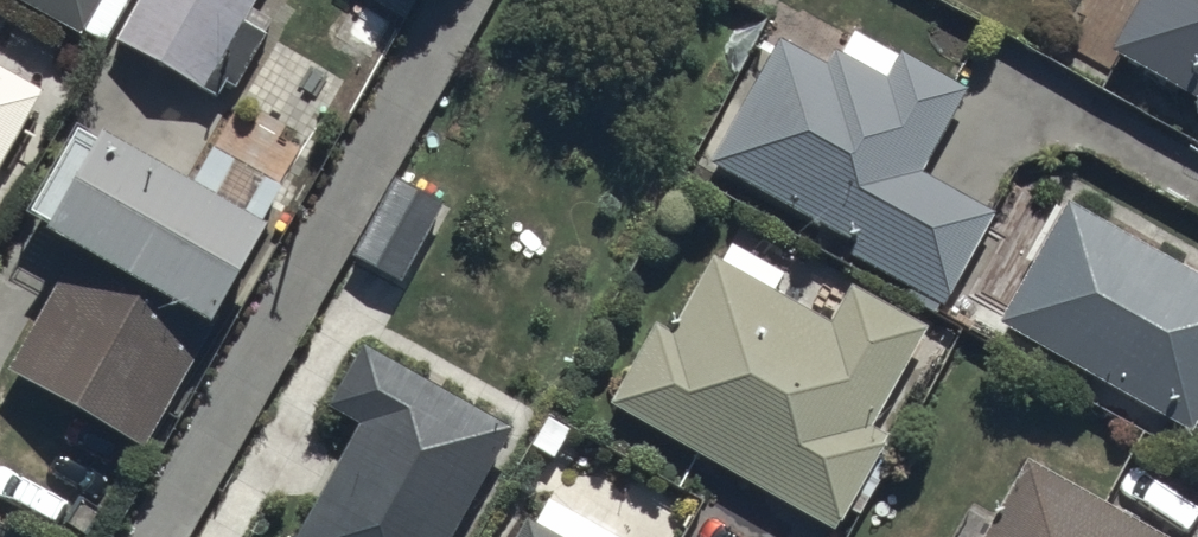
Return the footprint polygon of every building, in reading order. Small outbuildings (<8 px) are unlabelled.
[(81,38),(101,0),(7,0),(81,38)] [(271,0),(170,0),(139,54),(217,98),(271,0)] [(1119,59),(1197,105),(1197,0),(1153,0),(1119,59)] [(877,109),(783,55),(719,165),(863,247),(855,262),(927,303),(999,179),(934,142),(959,97),(903,65),(877,109)] [(37,97),(0,76),(0,164),(37,97)] [(43,364),(166,434),(275,243),(107,147),(63,224),(109,250),(43,364)] [(459,217),(413,190),(367,268),(414,295),(459,217)] [(1075,222),(1013,330),(1195,434),(1197,429),(1197,292),(1075,222)] [(923,333),(851,295),(830,334),(721,276),(680,353),(662,343),(621,420),(840,536),(843,536),(886,456),(863,444),(923,333)] [(369,357),(337,417),(367,433),(311,536),(466,536),(520,437),(369,357)] [(995,536),(1131,536),(1027,479),(995,536)]
